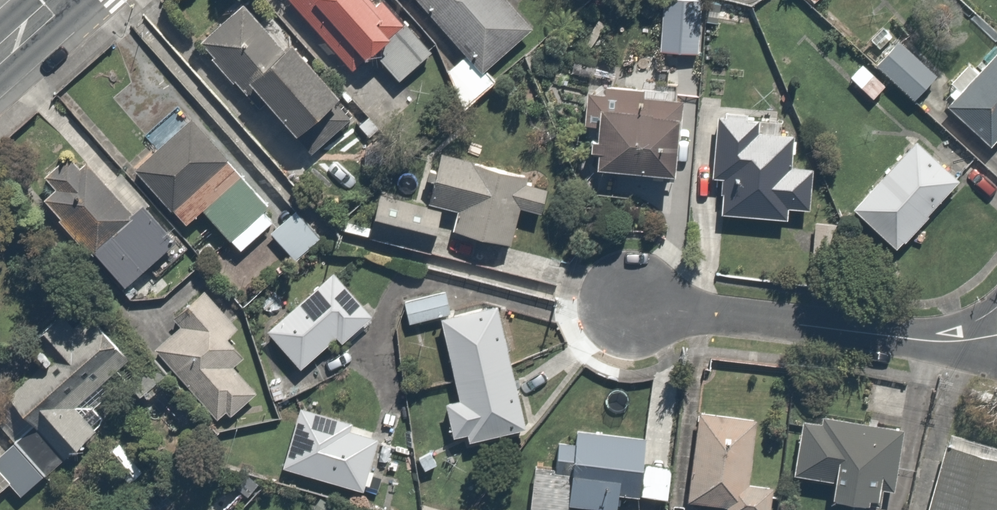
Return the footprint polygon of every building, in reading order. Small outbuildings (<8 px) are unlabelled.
[(189,38),(226,84),(234,78),(278,132),(280,130),(302,157),(347,121),(247,0),(235,0),(189,38)] [(425,52),(402,23),(384,0),(283,0),(340,72),(364,52),(387,81),(425,52)] [(435,72),(464,105),(496,77),(486,66),(526,31),(499,0),(412,0),(457,53),(435,72)] [(677,0),(656,0),(652,49),(695,52),(699,2),(677,0)] [(699,19),(742,23),(744,0),(701,0),(699,19)] [(936,74),(893,35),(868,63),(911,102),(936,74)] [(994,46),(936,107),(984,152),(996,138),(996,49),(994,46)] [(882,84),(859,61),(844,76),(867,99),(882,84)] [(639,89),(590,86),(582,165),(670,174),(677,100),(638,96),(639,89)] [(147,148),(124,171),(176,225),(192,210),(236,256),(278,215),(174,105),(138,139),(147,148)] [(790,134),(721,128),(720,144),(707,143),(703,182),(716,183),(713,210),(782,216),(790,134)] [(957,177),(911,134),(844,207),(890,249),(957,177)] [(431,151),(418,204),(364,190),(354,231),(414,246),(425,205),(444,210),(439,231),(501,247),(511,207),(532,213),(537,190),(517,185),(520,173),(431,151)] [(45,189),(35,199),(118,289),(170,240),(132,199),(125,205),(83,159),(74,167),(60,152),(33,176),(45,189)] [(369,319),(328,273),(260,333),(295,372),(325,345),(331,352),(369,319)] [(230,324),(200,288),(164,318),(172,327),(149,346),(214,423),(252,391),(228,363),(238,354),(220,333),(230,324)] [(401,322),(427,316),(449,311),(444,288),(396,299),(401,322)] [(449,311),(427,316),(446,399),(435,402),(444,444),(517,428),(489,302),(449,311)] [(0,382),(0,400),(21,429),(28,424),(56,462),(93,434),(67,399),(121,358),(87,313),(66,328),(54,312),(8,346),(22,365),(0,382)] [(345,417),(292,405),(276,471),(354,489),(367,435),(342,429),(345,417)] [(693,409),(681,501),(717,505),(716,509),(765,509),(768,487),(740,484),(749,416),(693,409)] [(817,477),(814,499),(868,507),(872,485),(891,488),(899,430),(793,415),(785,473),(817,477)] [(659,498),(662,463),(637,462),(639,433),(567,428),(566,446),(542,445),(540,462),(525,461),(522,509),(528,509),(564,509),(564,507),(611,509),(612,495),(659,498)] [(938,432),(915,509),(996,509),(996,450),(938,432)] [(1,483),(14,497),(41,474),(11,439),(0,448),(0,484),(1,483)]
